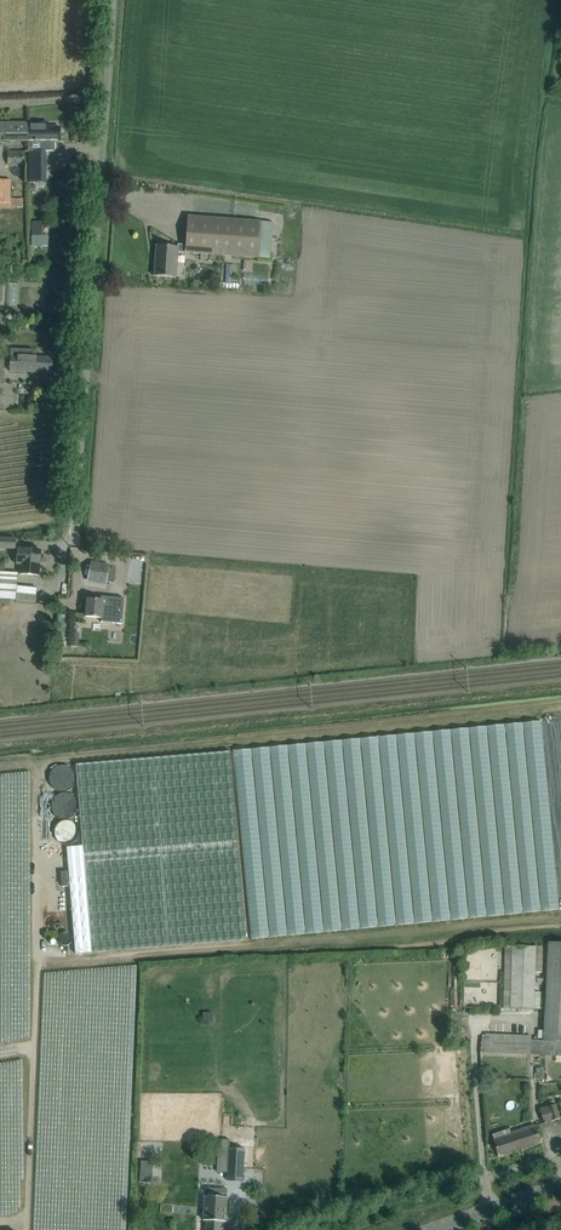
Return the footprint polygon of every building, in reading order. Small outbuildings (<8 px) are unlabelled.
[(28,141),(27,123),(0,123),(0,142),(28,141)] [(38,123),(27,123),(28,141),(28,151),(29,151),(45,151),(55,151),(55,141),(60,141),(59,127),(48,127),(48,123),(38,123)] [(24,164),(24,151),(8,151),(8,163),(24,164)] [(29,151),(29,182),(36,182),(36,172),(46,172),(45,151),(29,151)] [(11,180),(0,180),(0,206),(11,206),(11,180)] [(258,258),(260,222),(188,216),(186,245),(178,244),(178,247),(157,245),(154,276),(176,277),(178,252),(258,258)] [(32,222),(32,236),(42,236),(42,222),(32,222)] [(32,246),(42,247),(48,247),(48,236),(42,236),(32,236),(32,246)] [(230,284),(242,285),(243,267),(231,267),(230,284)] [(249,276),(249,288),(273,289),(273,277),(249,276)] [(2,333),(11,333),(12,312),(3,312),(2,333)] [(34,357),(34,350),(11,349),(10,371),(52,373),(53,358),(34,357)] [(35,404),(45,405),(46,392),(36,392),(35,404)] [(15,548),(15,539),(0,539),(0,548),(15,548)] [(41,550),(18,548),(17,564),(21,564),(20,574),(39,575),(41,550)] [(105,583),(109,567),(109,566),(92,563),(88,580),(105,583)] [(14,573),(8,572),(0,572),(0,599),(17,600),(19,573),(14,573)] [(22,602),(41,603),(41,591),(23,590),(22,602)] [(86,616),(117,619),(118,610),(119,602),(104,601),(87,599),(86,616)] [(71,615),(57,615),(55,645),(69,646),(71,615)] [(247,940),(231,751),(76,764),(83,846),(67,847),(76,954),(247,940)] [(70,782),(70,769),(59,769),(59,782),(70,782)] [(542,1041),(560,1041),(560,943),(547,942),(542,1041)] [(533,1010),(535,946),(512,946),(510,1009),(533,1010)] [(539,1108),(544,1123),(546,1123),(545,1122),(551,1120),(552,1121),(560,1118),(555,1104),(539,1108)] [(534,1124),(511,1132),(510,1129),(493,1134),(495,1139),(493,1140),(498,1155),(540,1142),(534,1124)] [(220,1147),(219,1157),(218,1172),(228,1172),(227,1180),(243,1181),(245,1149),(220,1147)] [(141,1175),(140,1183),(152,1184),(153,1176),(141,1175)] [(228,1197),(228,1188),(205,1187),(204,1221),(206,1221),(206,1229),(223,1229),(226,1229),(228,1197)]
